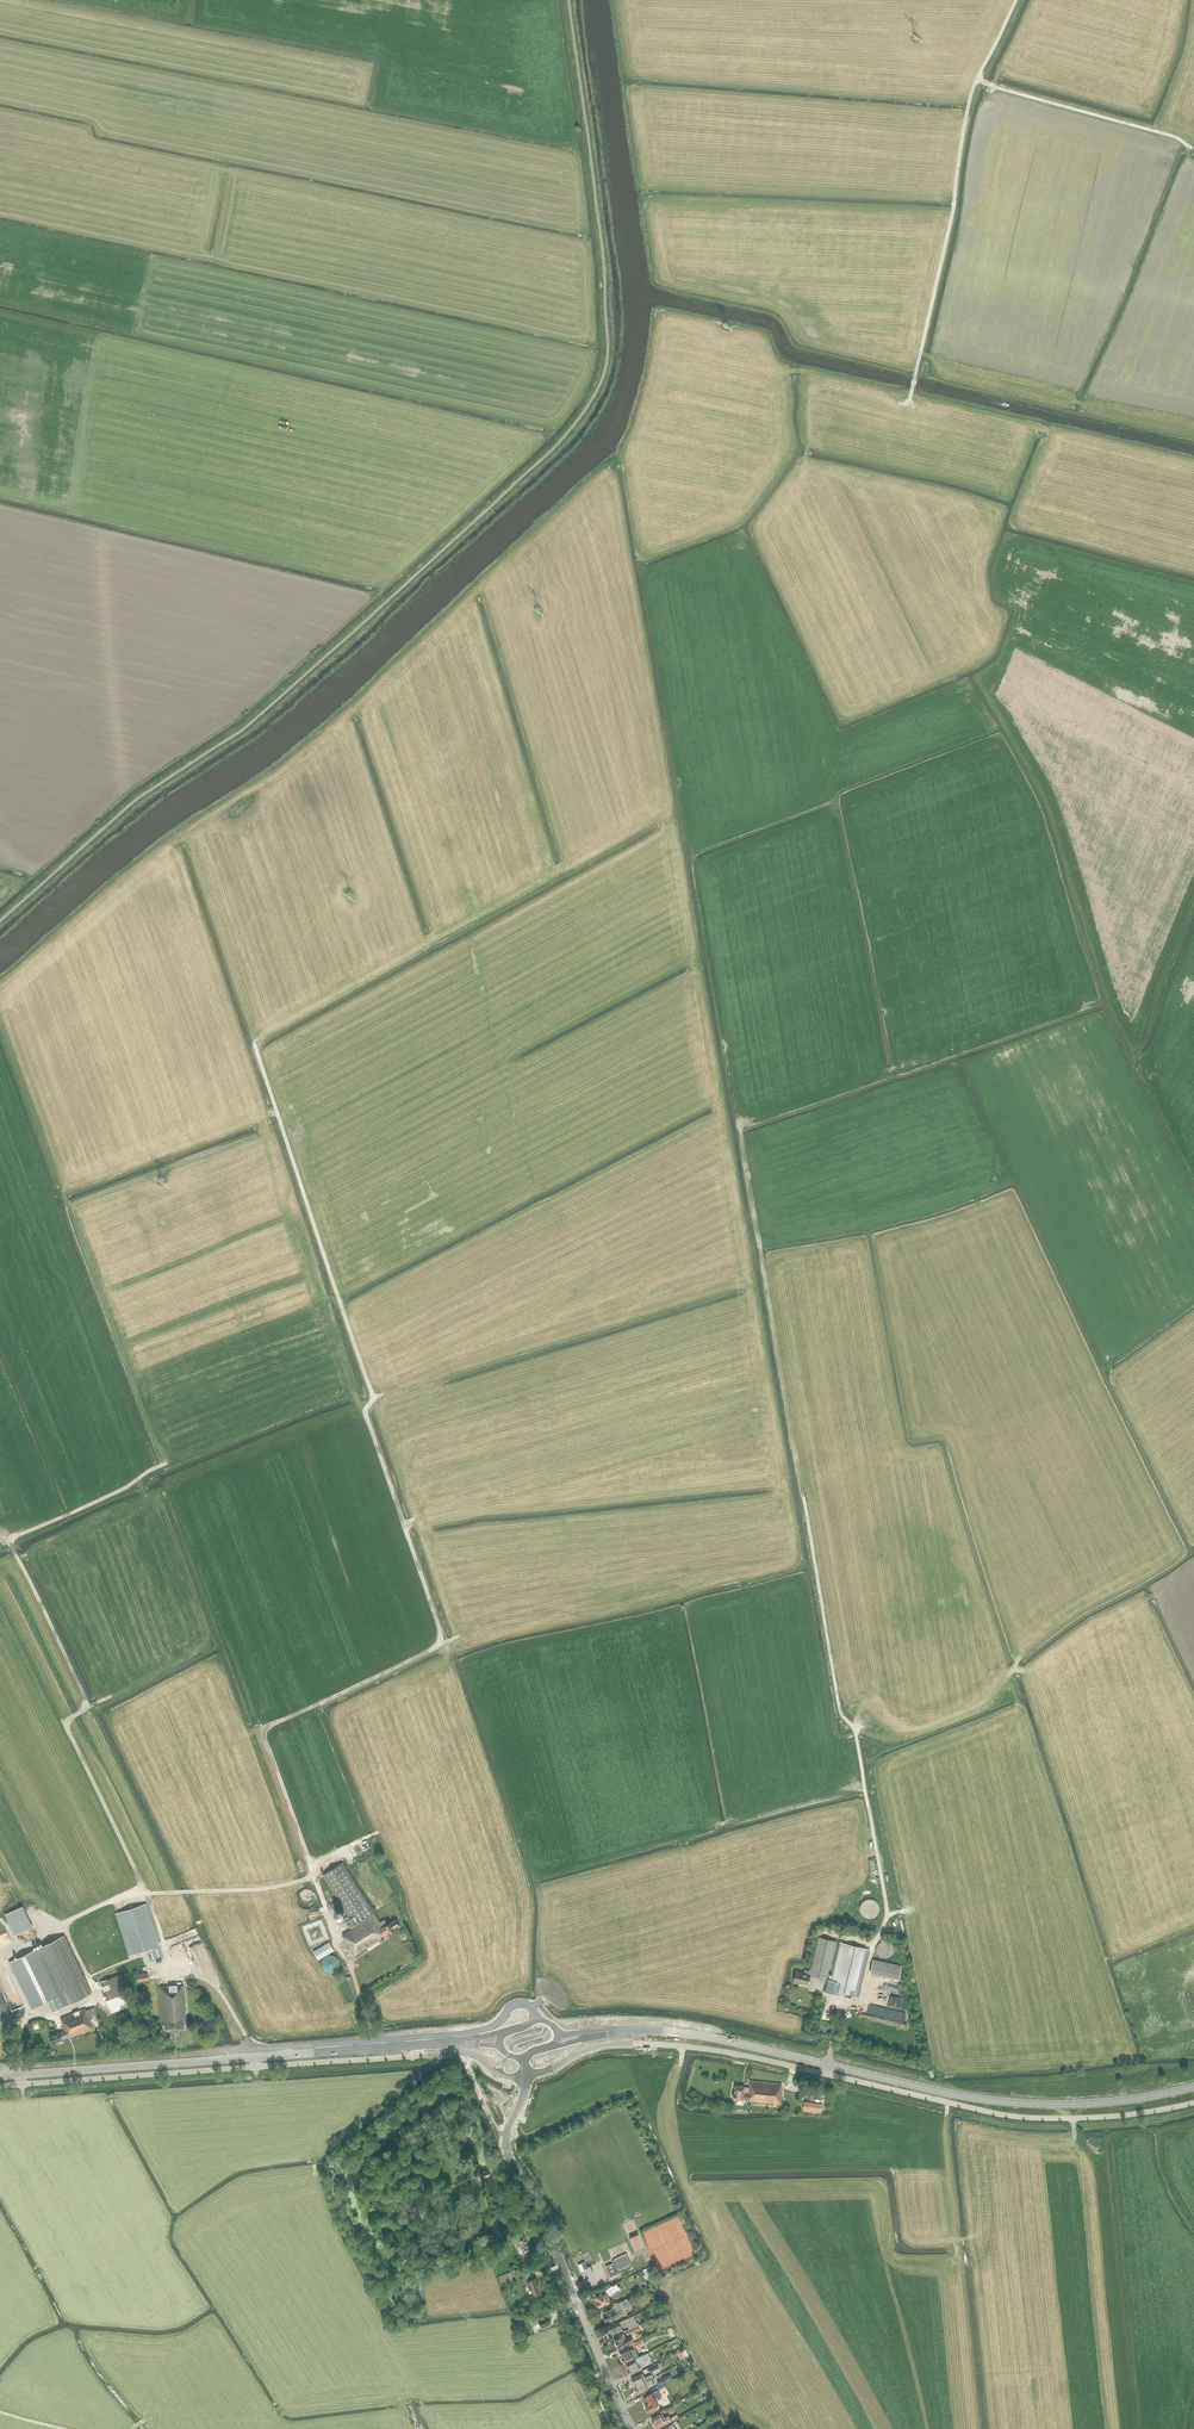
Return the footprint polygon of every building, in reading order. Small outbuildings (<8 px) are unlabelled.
[(383,1927),(374,1913),(375,1913),(343,1863),(323,1876),(350,1918),(345,1922),(351,1930),(343,1935),(346,1940),(345,1940),(353,1952),(352,1953),(352,1955),(350,1956),(354,1963),(359,1960),(356,1955),(382,1938),(381,1937),(389,1932),(390,1933),(396,1930),(395,1928),(400,1925),(396,1919),(383,1927)] [(873,1919),(874,1919),(875,1918),(876,1918),(877,1917),(878,1916),(878,1915),(879,1914),(879,1913),(880,1912),(880,1911),(880,1910),(880,1909),(880,1908),(880,1907),(880,1906),(879,1905),(879,1904),(878,1903),(878,1902),(877,1902),(877,1901),(876,1901),(875,1900),(874,1899),(872,1899),(871,1899),(870,1899),(869,1899),(868,1899),(867,1899),(866,1899),(865,1900),(864,1900),(863,1901),(862,1902),(861,1903),(860,1904),(860,1905),(860,1906),(859,1907),(859,1908),(859,1909),(859,1910),(859,1911),(860,1912),(860,1913),(860,1914),(861,1915),(862,1916),(863,1917),(864,1918),(866,1919),(867,1919),(869,1919),(870,1920),(871,1919),(872,1919),(873,1919)] [(163,1958),(146,1904),(116,1914),(130,1956),(147,1951),(151,1963),(163,1958)] [(5,1914),(15,1936),(31,1928),(21,1907),(5,1914)] [(340,1918),(341,1918),(342,1917),(343,1917),(343,1916),(344,1916),(344,1915),(344,1914),(344,1913),(344,1912),(343,1911),(342,1910),(341,1910),(341,1909),(340,1909),(339,1909),(339,1910),(338,1910),(337,1910),(337,1911),(336,1912),(336,1913),(336,1914),(336,1915),(336,1916),(337,1916),(337,1917),(338,1918),(339,1918),(340,1918)] [(48,2001),(53,2012),(92,1993),(63,1936),(10,1962),(32,2009),(48,2001)] [(828,1976),(837,1941),(818,1937),(811,1968),(810,1968),(809,1974),(796,1971),(793,1981),(808,1985),(810,1977),(817,1978),(818,1974),(828,1976)] [(329,1940),(312,1950),(317,1959),(334,1950),(329,1940)] [(885,1961),(887,1961),(888,1960),(890,1960),(891,1959),(892,1958),(893,1957),(894,1956),(894,1954),(895,1953),(895,1951),(895,1950),(894,1948),(894,1947),(893,1946),(892,1944),(891,1943),(890,1943),(888,1942),(887,1942),(885,1942),(884,1942),(882,1942),(881,1943),(880,1943),(878,1944),(877,1946),(877,1947),(876,1948),(876,1950),(876,1951),(876,1953),(876,1954),(877,1956),(877,1957),(878,1958),(880,1959),(881,1960),(882,1960),(884,1961),(885,1961)] [(841,1943),(831,1982),(828,1981),(825,1993),(840,1997),(841,1994),(858,1998),(869,1949),(841,1943)] [(331,1972),(332,1972),(334,1972),(335,1972),(336,1971),(337,1970),(338,1969),(339,1968),(340,1966),(340,1965),(340,1964),(340,1962),(340,1961),(339,1960),(338,1958),(337,1957),(336,1956),(335,1956),(334,1955),(332,1955),(331,1955),(330,1955),(328,1955),(327,1956),(326,1956),(325,1957),(324,1958),(323,1960),(323,1961),(322,1962),(322,1964),(322,1965),(323,1966),(323,1968),(324,1969),(325,1970),(326,1971),(327,1972),(328,1972),(330,1972),(331,1972)] [(899,1979),(902,1965),(873,1959),(870,1973),(899,1979)] [(344,1977),(350,1975),(346,1965),(340,1967),(344,1977)] [(138,1982),(149,1980),(148,1972),(136,1975),(138,1982)] [(115,1998),(119,1996),(126,1994),(119,1975),(100,1982),(107,2000),(115,1998)] [(173,1986),(172,1981),(166,1981),(166,1986),(159,1987),(162,2025),(164,2025),(164,2030),(185,2029),(184,2019),(186,2019),(185,2014),(186,2014),(184,1986),(177,1986),(177,1985),(173,1986)] [(115,1998),(107,2000),(112,2013),(130,2007),(126,1994),(115,1998)] [(889,2006),(899,2008),(902,1998),(892,1995),(889,2006)] [(93,2015),(91,2009),(86,2010),(85,2009),(61,2018),(63,2023),(61,2024),(64,2031),(50,2036),(53,2043),(70,2037),(70,2038),(93,2029),(88,2017),(93,2015)] [(781,2089),(782,2083),(750,2080),(749,2087),(745,2087),(745,2086),(735,2085),(734,2093),(734,2094),(733,2095),(733,2097),(734,2098),(733,2099),(743,2100),(743,2099),(750,2100),(750,2101),(781,2104),(782,2089),(781,2089)] [(822,2104),(804,2102),(803,2110),(821,2112),(822,2104)] [(489,2169),(481,2172),(482,2175),(483,2178),(491,2175),(490,2172),(489,2169)] [(670,2220),(643,2231),(653,2258),(659,2265),(661,2264),(663,2268),(671,2265),(673,2263),(689,2257),(692,2254),(689,2246),(687,2246),(684,2239),(681,2235),(673,2238),(678,2234),(681,2232),(679,2230),(678,2230),(674,2227),(673,2228),(672,2225),(674,2224),(672,2222),(671,2222),(670,2220)] [(524,2236),(522,2232),(512,2236),(516,2247),(521,2246),(523,2253),(525,2256),(524,2256),(527,2262),(528,2262),(532,2261),(533,2260),(531,2253),(530,2251),(530,2250),(525,2236),(524,2236)] [(611,2277),(624,2271),(633,2268),(626,2253),(615,2258),(616,2262),(606,2266),(611,2277)] [(502,2276),(504,2283),(517,2279),(515,2272),(502,2276)] [(532,2280),(530,2276),(529,2272),(523,2274),(524,2278),(527,2277),(529,2281),(528,2282),(532,2295),(541,2291),(536,2278),(532,2280)] [(621,2289),(616,2283),(613,2286),(612,2284),(604,2288),(605,2290),(606,2290),(610,2295),(617,2290),(621,2289)] [(600,2307),(611,2302),(606,2291),(595,2296),(598,2301),(597,2301),(600,2307)] [(615,2320),(614,2317),(617,2316),(615,2313),(626,2308),(623,2300),(612,2305),(613,2307),(609,2309),(610,2310),(603,2313),(604,2315),(604,2316),(604,2317),(605,2319),(606,2320),(606,2321),(609,2319),(610,2322),(615,2320)] [(550,2320),(548,2315),(538,2319),(537,2316),(530,2318),(533,2325),(540,2323),(542,2327),(543,2328),(545,2327),(545,2326),(551,2324),(551,2323),(552,2323),(551,2320),(550,2320)] [(629,2329),(638,2325),(635,2319),(634,2316),(625,2319),(619,2322),(620,2323),(609,2328),(610,2329),(612,2334),(622,2330),(621,2325),(627,2323),(628,2326),(629,2329)] [(638,2325),(629,2329),(626,2331),(628,2335),(640,2330),(638,2326),(638,2325)] [(626,2339),(625,2335),(624,2334),(614,2339),(619,2348),(628,2344),(634,2341),(632,2337),(626,2339)] [(638,2348),(644,2345),(641,2339),(632,2343),(634,2347),(637,2346),(638,2348)] [(630,2350),(629,2348),(620,2352),(623,2357),(622,2357),(622,2358),(622,2359),(623,2361),(624,2361),(625,2362),(638,2355),(635,2348),(630,2350)] [(630,2374),(640,2369),(637,2364),(646,2360),(643,2354),(635,2358),(635,2359),(626,2364),(628,2368),(628,2369),(630,2374)] [(650,2372),(660,2368),(659,2368),(664,2366),(662,2361),(644,2369),(646,2374),(650,2372)] [(646,2380),(653,2377),(651,2374),(645,2377),(643,2373),(641,2375),(641,2374),(632,2378),(633,2379),(632,2379),(632,2380),(633,2382),(634,2383),(635,2383),(636,2385),(646,2380)] [(646,2380),(636,2385),(637,2387),(637,2388),(636,2390),(637,2391),(638,2392),(639,2392),(650,2387),(649,2387),(654,2385),(652,2382),(651,2379),(653,2378),(653,2377),(646,2380)] [(658,2386),(666,2382),(664,2378),(656,2382),(658,2386)] [(662,2398),(658,2390),(652,2393),(647,2395),(647,2396),(643,2398),(646,2403),(645,2403),(647,2405),(645,2406),(646,2407),(645,2408),(646,2410),(647,2410),(648,2410),(648,2411),(651,2409),(652,2411),(653,2412),(657,2410),(657,2409),(656,2407),(658,2405),(656,2401),(662,2398)] [(665,2417),(662,2413),(652,2419),(653,2420),(652,2421),(653,2423),(655,2423),(655,2424),(656,2423),(657,2426),(658,2428),(662,2425),(663,2426),(669,2422),(671,2421),(670,2418),(668,2415),(665,2417)]
